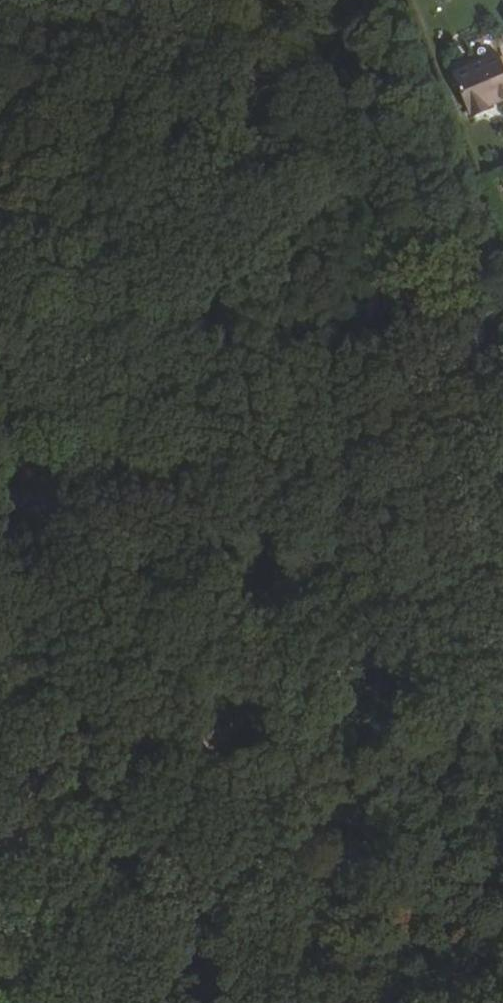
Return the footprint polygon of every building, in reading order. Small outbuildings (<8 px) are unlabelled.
[(471,115),(473,114),(490,107),(502,101),(502,67),(500,60),(500,58),(455,76),(471,115)] [(490,107),(473,114),(475,119),(492,112),(490,107)]
